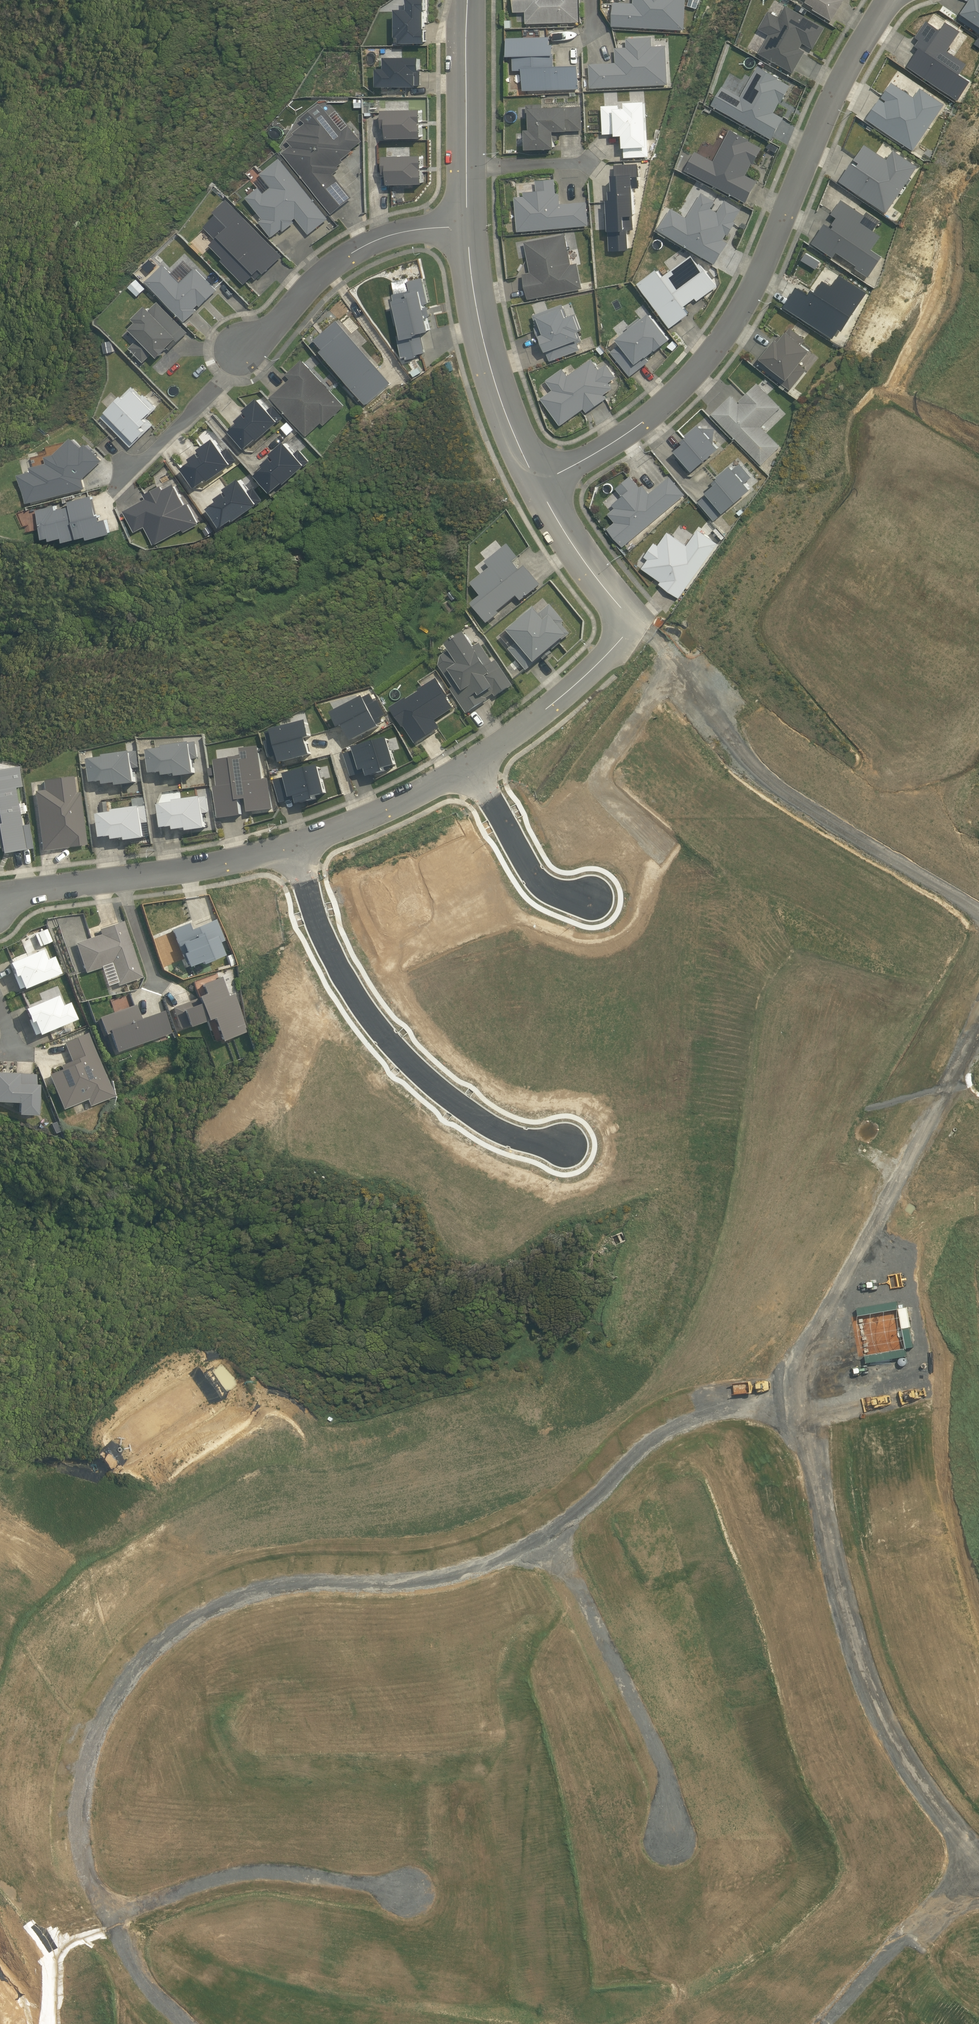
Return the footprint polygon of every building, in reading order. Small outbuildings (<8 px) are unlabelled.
[(428,0),(410,0),(410,9),(397,9),(397,38),(401,37),(401,43),(428,43),(428,28),(426,28),(427,11),(428,11),(428,0)] [(580,22),(580,0),(514,0),(514,12),(527,12),(527,24),(580,22)] [(686,30),(687,0),(634,0),(634,3),(615,2),(613,26),(686,30)] [(814,10),(833,22),(846,0),(845,0),(808,0),(806,3),(815,8),(814,10)] [(960,19),(978,33),(978,0),(972,0),(960,19)] [(798,5),(796,9),(805,15),(808,11),(798,5)] [(759,29),(770,35),(760,54),(794,74),(806,52),(801,49),(804,44),(814,49),(826,28),(787,6),(780,18),(770,12),(759,29)] [(921,50),(909,67),(959,101),(972,82),(962,74),(968,64),(949,51),(962,32),(948,23),(942,31),(928,21),(917,38),(921,41),(917,47),(921,50)] [(524,91),(580,89),(580,65),(555,66),(554,44),(551,45),(551,37),(508,38),(508,57),(514,56),(514,71),(523,70),(524,91)] [(591,88),(669,85),(667,46),(653,46),(653,37),(628,38),(628,47),(616,48),(617,63),(590,63),(591,88)] [(419,85),(422,85),(422,57),(387,57),(387,68),(379,68),(379,86),(419,86),(419,85)] [(779,78),(759,67),(742,97),(724,87),(713,106),(773,140),(785,118),(775,113),(781,102),(782,103),(792,87),(779,79),(779,78)] [(915,151),(946,105),(921,88),(915,98),(893,83),(883,98),(887,101),(886,103),(881,100),(868,119),(915,151)] [(363,108),(363,99),(355,99),(355,108),(363,108)] [(650,156),(647,101),(627,102),(627,108),(620,108),(620,105),(603,106),(604,134),(617,134),(618,136),(625,135),(625,158),(650,156)] [(292,145),(284,152),(333,214),(354,197),(335,174),(341,168),(339,166),(345,161),(343,160),(354,151),(353,149),(363,141),(338,110),(332,115),(322,103),(303,118),(307,123),(295,132),(296,134),(289,140),(292,145)] [(556,134),(556,131),(583,130),(582,106),(544,108),(544,104),(527,105),(528,121),(532,121),(532,129),(527,129),(528,150),(557,148),(557,141),(559,140),(559,134),(556,134)] [(389,138),(424,137),(424,109),(384,110),(385,127),(389,127),(389,138)] [(696,152),(686,170),(748,202),(758,181),(747,176),(753,164),(754,165),(763,148),(750,141),(750,140),(731,130),(715,162),(696,152)] [(854,163),(841,181),(888,214),(919,167),(895,151),(888,160),(866,145),(856,160),(861,164),(859,167),(854,163)] [(425,184),(424,155),(385,156),(386,174),(390,174),(390,184),(425,184)] [(310,235),(329,219),(280,158),(261,174),(272,187),(265,193),(260,187),(247,198),(264,219),(261,222),(273,237),(283,230),(284,232),(296,222),(294,220),(297,218),(310,235)] [(640,188),(639,164),(616,165),(617,175),(615,175),(616,190),(612,191),(613,200),(610,200),(610,206),(608,206),(608,213),(606,213),(607,231),(610,231),(611,251),(630,250),(629,230),(634,230),(634,215),(637,215),(635,188),(640,188)] [(519,232),(590,226),(588,201),(561,204),(560,193),(557,193),(556,179),(537,181),(538,191),(524,192),(525,196),(515,197),(519,232)] [(672,208),(660,229),(717,264),(729,243),(724,240),(727,234),(729,235),(737,222),(735,222),(742,210),(726,201),(719,212),(712,208),(717,201),(703,193),(688,217),(684,215),(678,212),(672,208)] [(224,259),(222,260),(245,284),(254,276),(257,279),(264,272),(266,273),(283,256),(228,200),(215,212),(217,214),(204,227),(216,239),(211,245),(224,259)] [(838,252),(858,266),(857,268),(870,277),(884,257),(873,250),(883,237),(874,231),(881,221),(868,212),(866,216),(843,200),(833,215),(839,218),(834,225),(836,226),(834,228),(827,223),(813,243),(835,257),(838,252)] [(678,212),(684,215),(687,210),(681,207),(678,212)] [(529,299),(583,288),(579,263),(572,264),(566,235),(526,242),(531,272),(524,273),(529,299)] [(659,269),(639,283),(672,328),(691,314),(685,306),(696,298),(698,301),(718,286),(702,263),(699,265),(693,255),(664,276),(659,269)] [(150,273),(158,265),(152,259),(144,267),(150,273)] [(164,264),(147,281),(186,322),(198,311),(196,308),(199,305),(201,307),(218,290),(196,267),(195,269),(186,260),(173,273),(164,264)] [(785,306),(786,307),(834,339),(841,329),(844,331),(868,293),(841,275),(834,286),(825,280),(817,292),(814,290),(811,294),(799,286),(785,306)] [(422,333),(431,330),(429,317),(431,316),(429,306),(427,307),(426,304),(430,303),(424,278),(410,281),(409,278),(393,281),(396,294),(395,294),(397,308),(393,309),(397,325),(401,324),(403,334),(399,335),(404,358),(408,357),(409,359),(418,357),(418,354),(426,352),(422,333)] [(146,288),(137,279),(129,287),(138,296),(146,288)] [(171,350),(189,333),(159,301),(152,308),(148,305),(135,318),(138,321),(134,324),(135,325),(132,328),(141,338),(130,348),(144,363),(155,352),(160,357),(169,348),(171,350)] [(543,338),(551,361),(581,350),(579,343),(583,341),(580,331),(583,330),(577,313),(568,317),(564,304),(534,315),(538,327),(536,328),(540,339),(543,338)] [(673,339),(652,313),(643,320),(641,317),(628,327),(630,329),(619,338),(623,344),(612,352),(631,376),(650,361),(648,358),(656,351),(655,350),(657,349),(658,350),(673,339)] [(393,382),(338,320),(316,340),(324,349),(322,351),(367,404),(393,382)] [(780,335),(758,363),(792,390),(808,370),(801,365),(813,350),(804,343),(807,340),(792,328),(783,338),(780,335)] [(678,345),(674,341),(668,347),(673,351),(678,345)] [(602,345),(597,349),(602,355),(606,352),(602,345)] [(600,369),(593,359),(569,375),(564,368),(547,380),(554,390),(542,398),(562,426),(585,409),(588,412),(608,398),(605,395),(614,388),(610,382),(617,377),(607,364),(600,369)] [(346,406),(303,360),(287,374),(291,379),(272,397),(308,436),(322,423),(325,425),(346,406)] [(422,372),(419,368),(413,372),(416,376),(422,372)] [(732,395),(713,414),(763,465),(782,446),(762,427),(783,407),(759,383),(739,402),(732,395)] [(143,396),(133,387),(102,417),(132,447),(154,424),(147,418),(158,407),(145,394),(143,396)] [(261,439),(285,418),(274,406),(270,409),(260,397),(246,410),(251,415),(249,417),(246,413),(239,419),(241,422),(232,430),(247,448),(259,438),(261,439)] [(299,431),(291,422),(286,427),(294,435),(299,431)] [(691,474),(721,447),(715,440),(716,429),(707,428),(708,426),(703,426),(702,424),(690,434),(691,435),(684,441),(686,443),(678,450),(678,452),(675,454),(691,474)] [(28,503),(86,488),(84,478),(103,460),(87,443),(83,447),(73,436),(57,453),(47,455),(49,462),(33,466),(34,470),(20,473),(28,503)] [(212,479),(238,461),(228,448),(224,451),(216,438),(200,449),(205,455),(203,456),(200,452),(192,458),(194,461),(184,468),(198,486),(210,477),(212,479)] [(287,482),(311,461),(300,449),(297,452),(286,441),(273,453),(277,459),(276,460),(273,457),(265,463),(268,466),(258,474),(274,490),(286,480),(287,482)] [(716,482),(718,484),(708,492),(710,493),(700,501),(715,520),(753,489),(747,482),(753,476),(742,463),(736,468),(733,465),(721,475),(722,477),(716,482)] [(608,528),(624,547),(686,495),(670,476),(651,493),(644,485),(641,487),(632,476),(617,488),(624,496),(613,505),(616,508),(609,514),(616,522),(608,528)] [(238,519),(264,500),(254,487),(251,489),(242,477),(227,487),(231,493),(229,495),(226,491),(218,497),(220,499),(210,506),(224,526),(237,517),(238,519)] [(186,504),(174,484),(163,489),(161,485),(145,494),(147,498),(125,510),(136,531),(146,526),(155,544),(184,529),(185,531),(200,523),(189,502),(186,504)] [(97,514),(92,495),(70,501),(72,505),(57,509),(56,505),(38,510),(45,538),(51,536),(52,540),(63,537),(65,541),(88,536),(89,539),(111,533),(107,518),(102,520),(100,514),(97,514)] [(680,598),(719,543),(699,529),(688,545),(669,531),(659,545),(655,543),(646,557),(649,559),(643,568),(662,582),(660,584),(680,598)] [(519,557),(509,544),(486,562),(491,568),(472,584),(483,596),(473,604),(488,624),(501,614),(499,612),(518,596),(522,601),(542,585),(526,566),(522,570),(514,562),(519,557)] [(509,649),(527,671),(537,663),(537,664),(543,658),(545,660),(553,653),(552,651),(571,634),(563,624),(566,622),(551,605),(541,614),(535,607),(519,620),(520,621),(502,637),(511,648),(509,649)] [(454,687),(452,689),(468,714),(489,700),(488,699),(495,694),(497,697),(514,686),(498,661),(494,664),(481,644),(476,647),(467,633),(448,645),(452,651),(443,656),(441,666),(454,687)] [(407,698),(391,708),(404,728),(405,727),(416,744),(441,728),(436,721),(455,708),(448,697),(449,696),(437,679),(420,690),(421,692),(409,700),(407,698)] [(354,742),(382,727),(380,724),(384,722),(382,718),(387,715),(379,701),(376,702),(372,695),(367,698),(366,696),(334,713),(342,728),(346,726),(354,742)] [(283,763),(313,755),(309,739),(313,737),(309,721),(274,730),(275,731),(268,733),(270,741),(267,742),(271,758),(277,756),(278,762),(282,760),(283,763)] [(398,765),(390,738),(356,748),(357,751),(346,754),(352,777),(369,772),(370,777),(387,772),(386,769),(398,765)] [(200,759),(197,742),(165,747),(166,749),(151,751),(153,774),(165,772),(166,776),(178,774),(178,777),(197,775),(195,759),(200,759)] [(220,819),(243,815),(240,800),(248,799),(250,812),(274,809),(270,779),(267,780),(267,778),(264,779),(259,747),(242,749),(243,756),(215,760),(219,787),(216,788),(220,819)] [(91,760),(94,783),(106,782),(106,785),(119,784),(119,786),(137,784),(135,768),(140,768),(138,751),(106,756),(106,758),(91,760)] [(329,794),(321,766),(287,774),(288,778),(276,781),(282,803),(299,799),(300,805),(318,800),(317,797),(329,794)] [(1,854),(31,849),(27,825),(20,826),(14,788),(21,787),(17,767),(0,770),(0,851),(1,854)] [(43,790),(33,792),(41,851),(86,845),(79,793),(74,793),(72,776),(42,780),(43,790)] [(145,823),(149,823),(145,797),(133,799),(135,808),(115,811),(115,813),(100,815),(103,838),(115,837),(115,840),(128,839),(128,841),(147,838),(145,823)] [(189,829),(189,832),(208,829),(206,814),(210,813),(208,797),(176,801),(176,803),(161,805),(164,829),(176,827),(177,831),(189,829)] [(171,930),(186,968),(198,962),(200,965),(222,956),(217,943),(224,940),(215,919),(189,930),(187,923),(171,930)] [(123,921),(98,929),(100,935),(75,943),(84,973),(100,968),(107,986),(116,983),(117,986),(142,978),(123,921)] [(21,990),(58,974),(51,957),(43,960),(39,950),(7,964),(18,989),(20,988),(21,990)] [(236,965),(232,954),(227,956),(231,967),(236,965)] [(200,984),(204,994),(196,997),(197,998),(171,1008),(178,1029),(186,1027),(187,1027),(211,1018),(219,1042),(247,1032),(233,994),(227,996),(220,977),(200,984)] [(37,1036),(74,1020),(67,1003),(59,1006),(55,996),(23,1010),(33,1035),(36,1034),(37,1036)] [(115,1052),(170,1033),(163,1011),(140,1019),(135,1005),(98,1017),(104,1035),(108,1033),(115,1052)] [(59,1066),(61,1069),(48,1075),(62,1110),(86,1100),(89,1106),(113,1097),(86,1033),(63,1043),(70,1061),(59,1066)] [(35,1074),(0,1073),(0,1103),(16,1104),(16,1115),(35,1116),(35,1113),(38,1114),(39,1097),(36,1097),(37,1085),(35,1085),(35,1074)]
